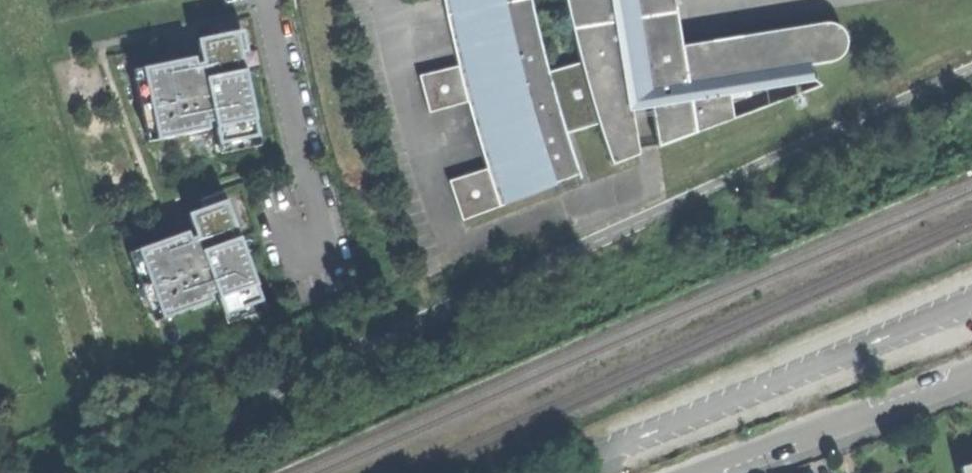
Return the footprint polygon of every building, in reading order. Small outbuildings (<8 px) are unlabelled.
[(477,29),(456,34),(465,69),(422,78),(432,115),(474,105),(494,171),(453,184),(466,223),(560,187),(559,185),(581,176),(582,181),(585,179),(569,136),(601,126),(615,166),(642,156),(634,110),(654,106),(661,148),(713,128),(821,87),(811,78),(810,67),(835,61),(842,56),(845,49),(846,41),(844,34),(839,28),(833,25),(824,24),(698,45),(684,49),(660,56),(656,60),(652,55),(642,0),(470,0),(477,29)] [(652,55),(656,60),(660,56),(684,49),(680,26),(663,29),(661,15),(678,12),(676,0),(642,0),(652,55)] [(680,26),(678,12),(661,15),(663,29),(680,26)] [(241,32),(201,40),(203,57),(137,70),(151,143),(218,132),(224,153),(263,145),(241,32)] [(226,203),(190,214),(195,231),(139,249),(165,323),(222,302),(230,325),(268,312),(226,203)] [(962,472),(971,472),(971,464),(960,467),(962,472)]
